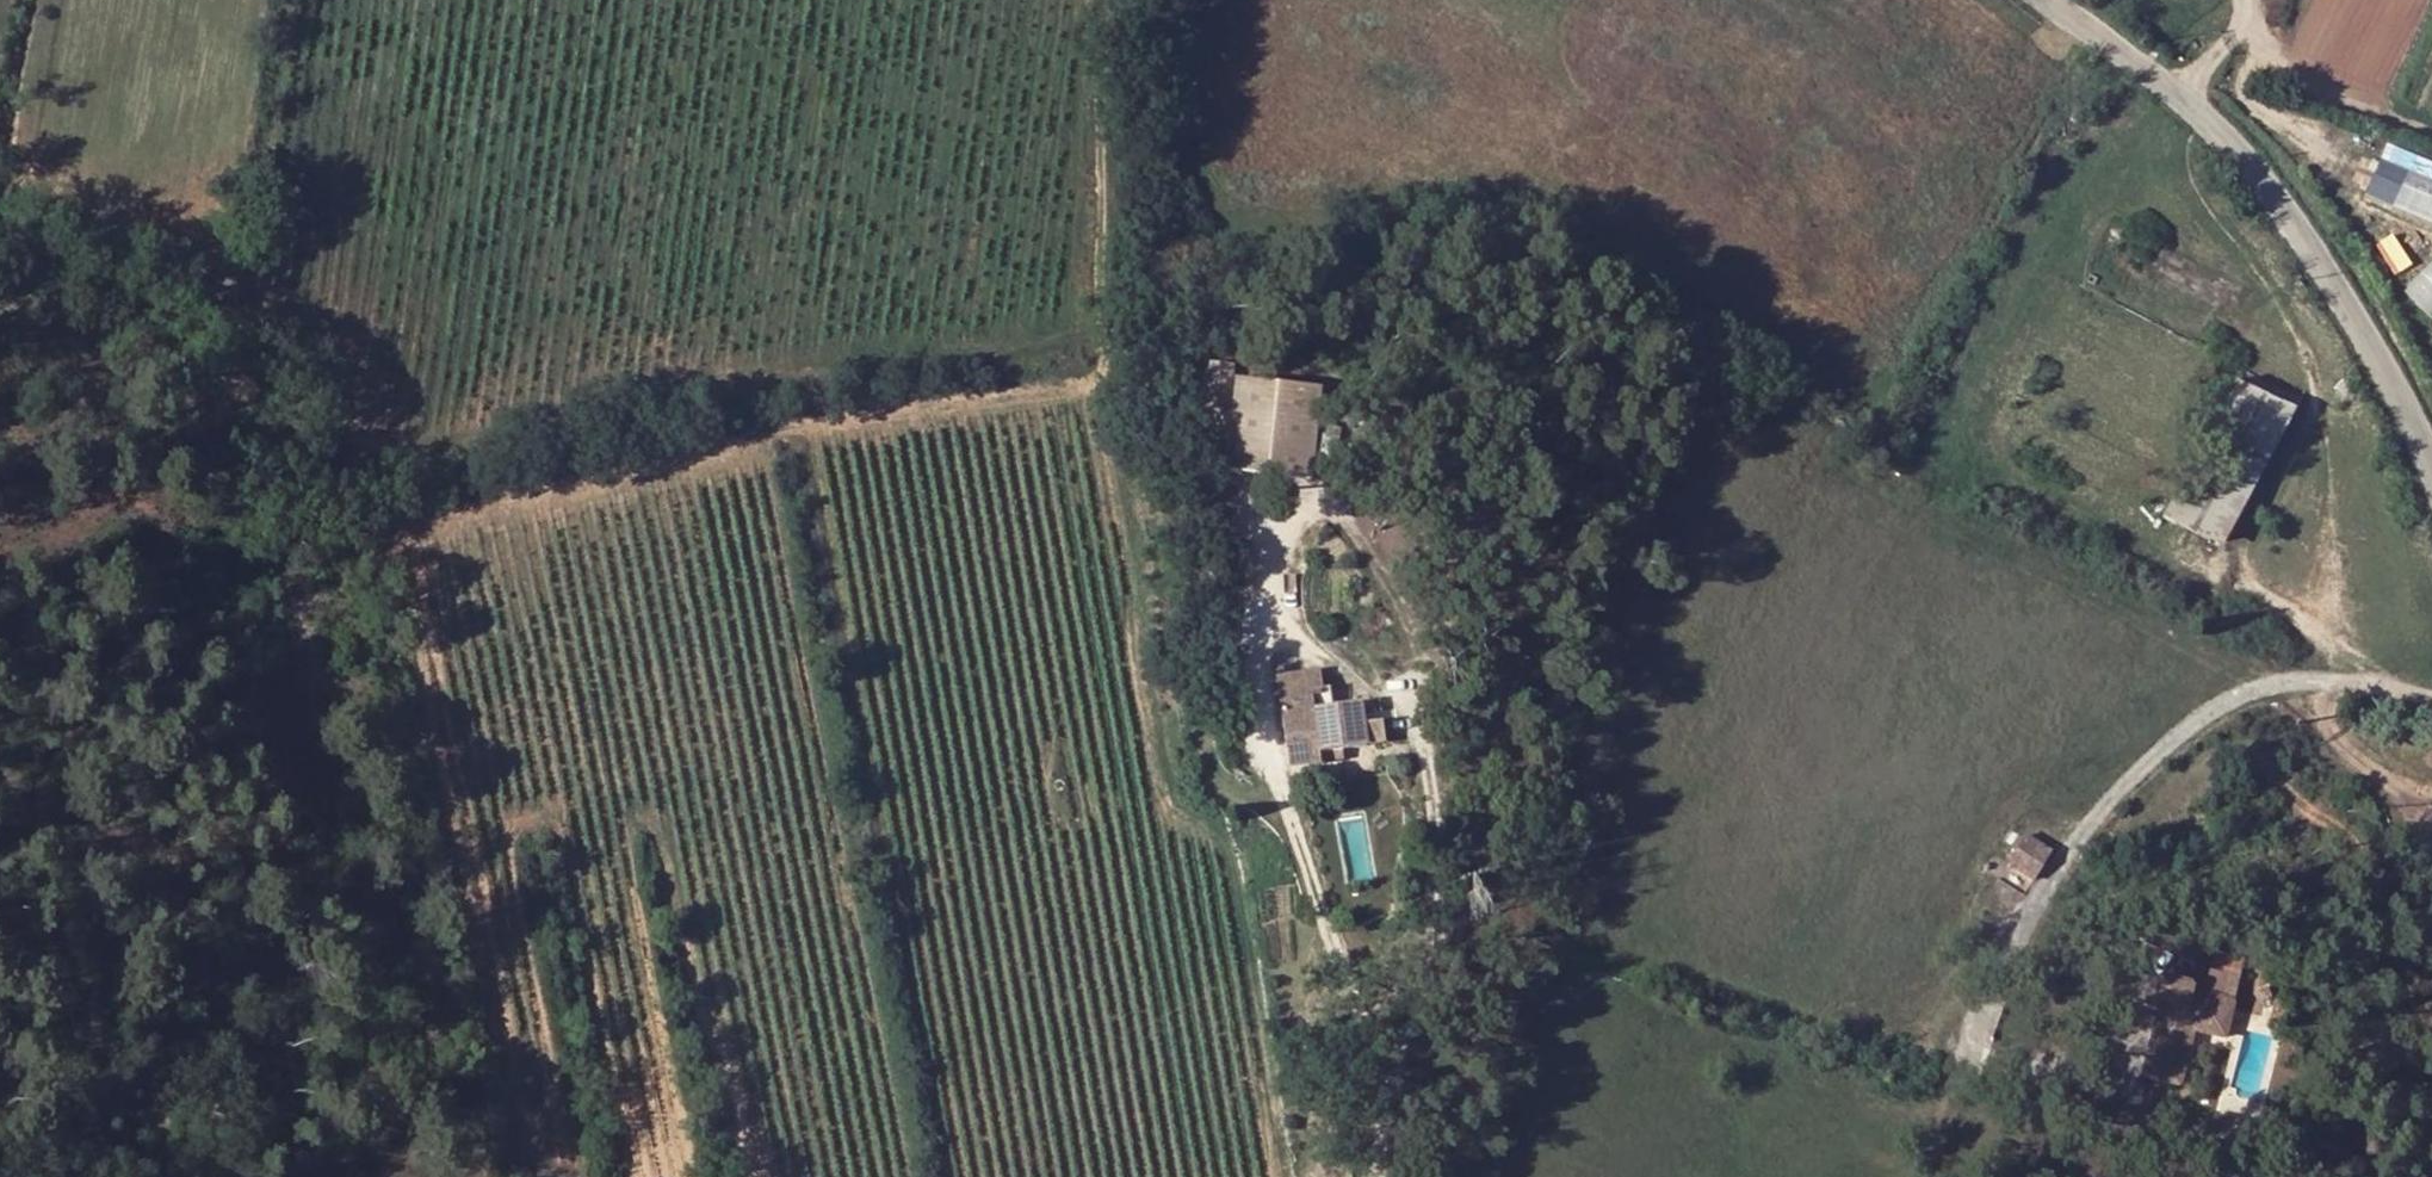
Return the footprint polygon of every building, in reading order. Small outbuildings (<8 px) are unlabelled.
[(2368,199),(2431,222),(2431,174),(2384,156),(2368,199)] [(1230,376),(1207,373),(1203,417),(1226,419),(1230,376)] [(2211,542),(2215,535),(2227,540),(2297,411),(2239,381),(2164,519),(2211,542)] [(1316,396),(1235,388),(1227,477),(1307,485),(1316,396)] [(1319,670),(1277,676),(1280,699),(1323,692),(1319,670)] [(1323,692),(1280,699),(1291,770),(1327,765),(1326,754),(1367,749),(1366,744),(1385,742),(1382,724),(1364,727),(1359,704),(1333,708),(1329,692),(1323,692)] [(2025,837),(2009,865),(2037,881),(2053,853),(2025,837)] [(2218,980),(2174,971),(2152,1074),(2193,1083),(2204,1030),(2238,1037),(2255,956),(2224,950),(2218,980)]
